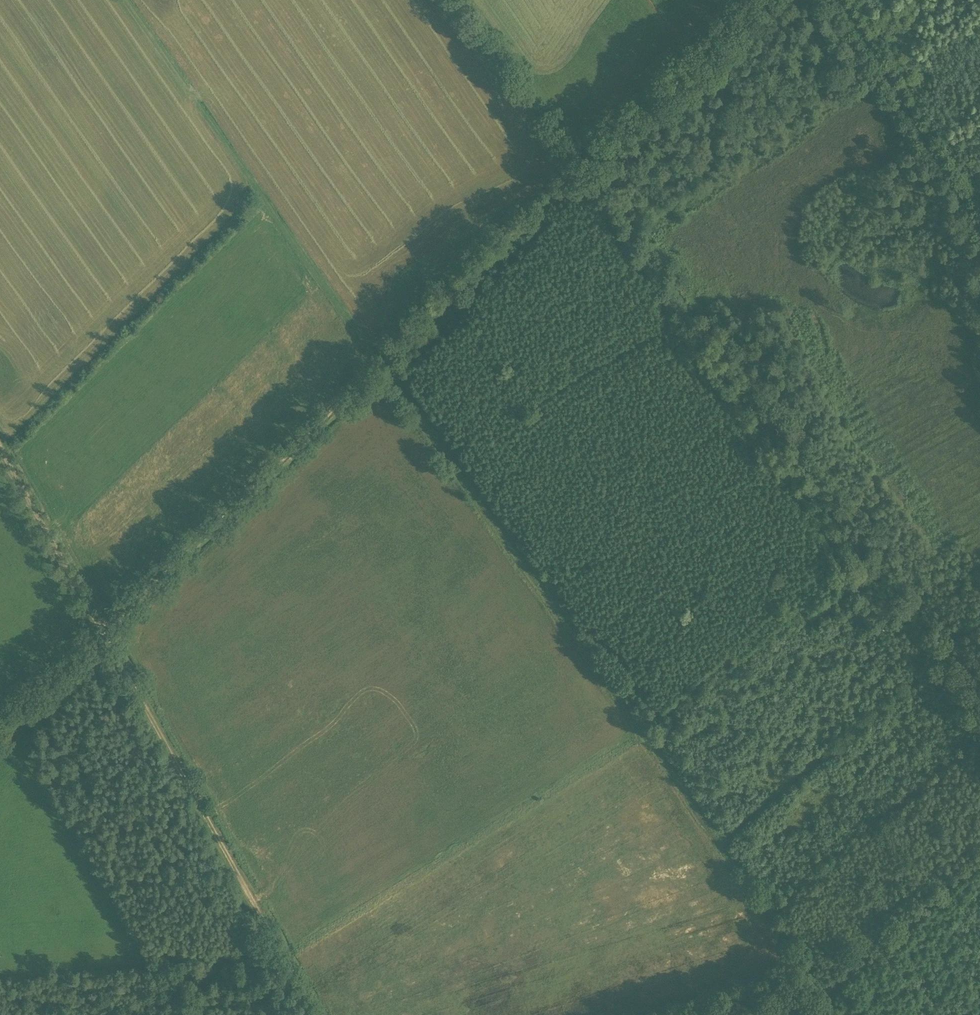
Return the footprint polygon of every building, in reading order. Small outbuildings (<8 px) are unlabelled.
[(264,887),(268,885),(257,868),(260,866),(252,855),(245,859),(264,887)]
